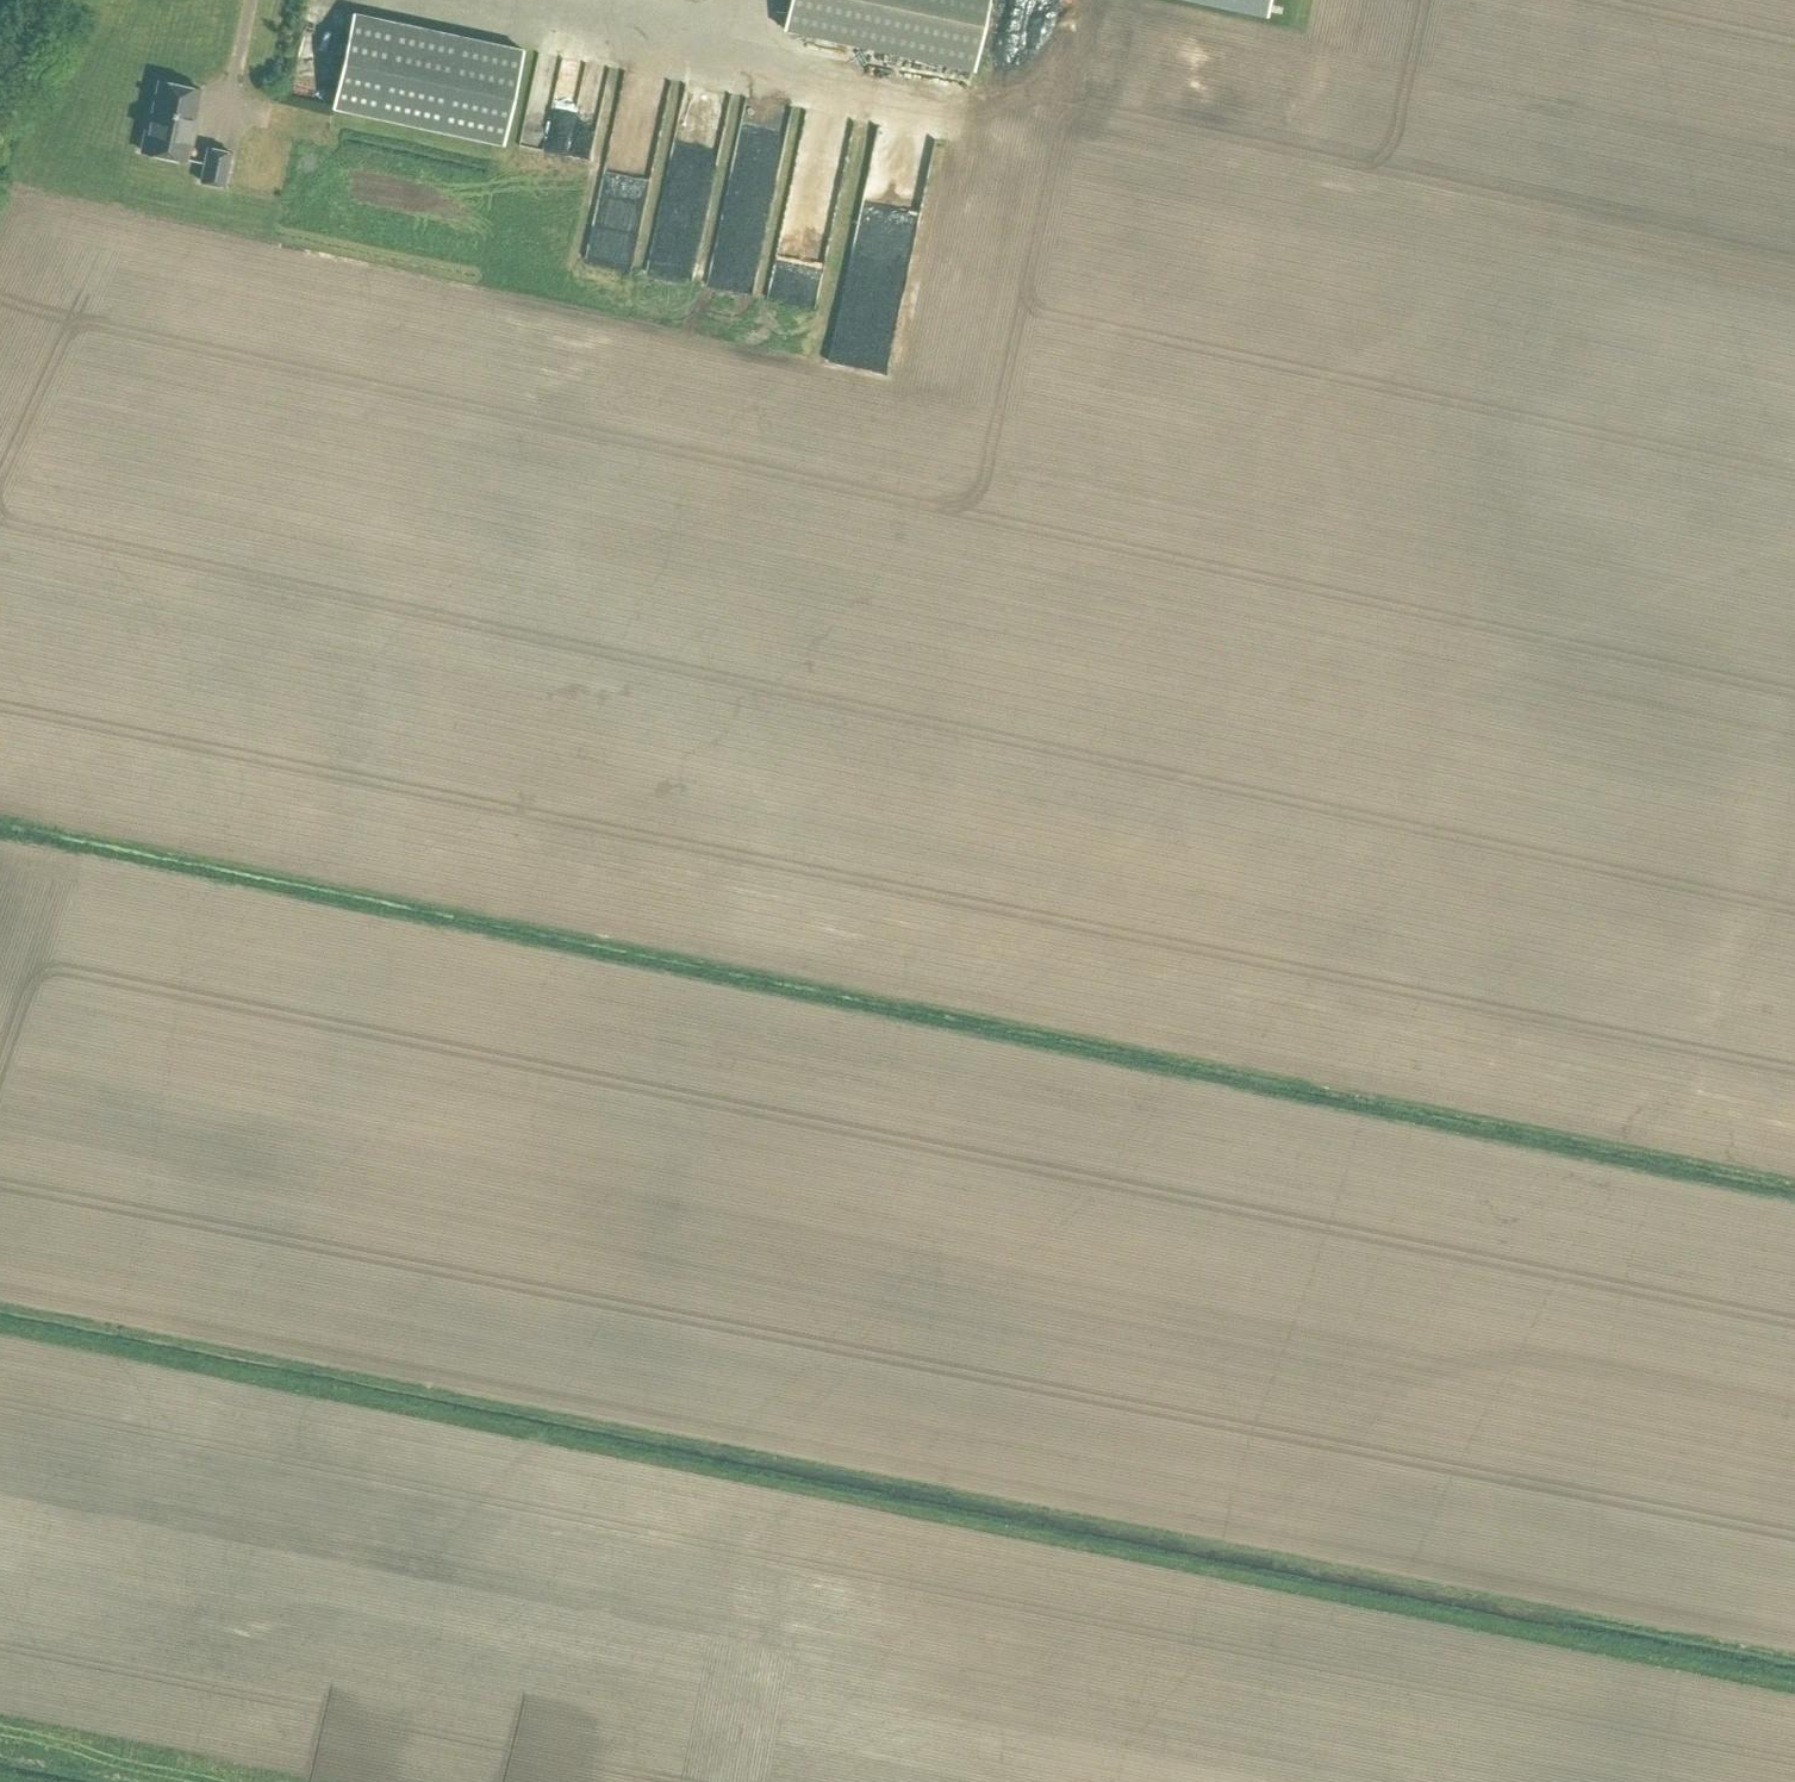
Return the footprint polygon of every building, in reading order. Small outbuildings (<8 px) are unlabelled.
[(785,28),(973,68),(988,0),(791,0),(785,28)] [(1271,10),(1273,0),(1223,0),(1271,10)] [(523,50),(353,13),(333,106),(503,143),(523,50)] [(145,131),(141,150),(186,160),(201,90),(159,81),(148,131),(145,131)] [(890,370),(939,117),(904,110),(901,127),(878,123),(832,359),(890,370)] [(622,248),(637,251),(660,129),(616,121),(593,249),(621,254),(622,248)] [(528,124),(528,147),(568,147),(568,127),(551,128),(551,123),(528,124)] [(208,148),(201,181),(224,186),(231,153),(208,148)]
